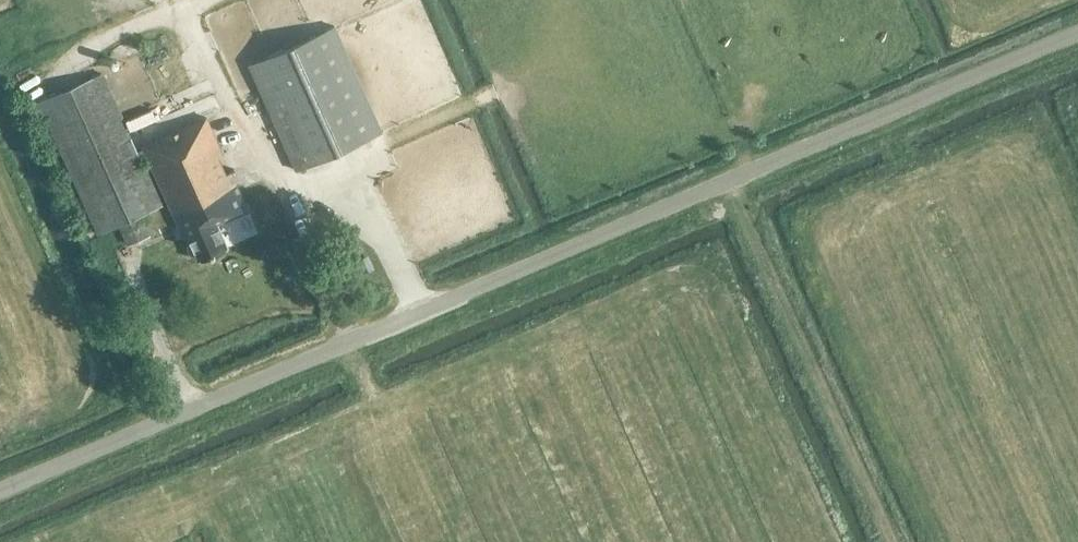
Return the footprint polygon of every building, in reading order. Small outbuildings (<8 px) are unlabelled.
[(281,10),(301,0),(276,0),(281,10)] [(248,64),(296,170),(381,132),(334,26),(248,64)] [(226,72),(236,92),(248,86),(238,66),(226,72)] [(438,136),(463,127),(453,102),(449,103),(436,69),(416,77),(438,136)] [(119,223),(128,243),(148,234),(139,214),(162,204),(102,74),(42,101),(101,231),(119,223)] [(188,236),(199,260),(228,247),(217,224),(248,210),(231,171),(226,173),(218,156),(223,154),(207,117),(142,145),(183,238),(188,236)]
